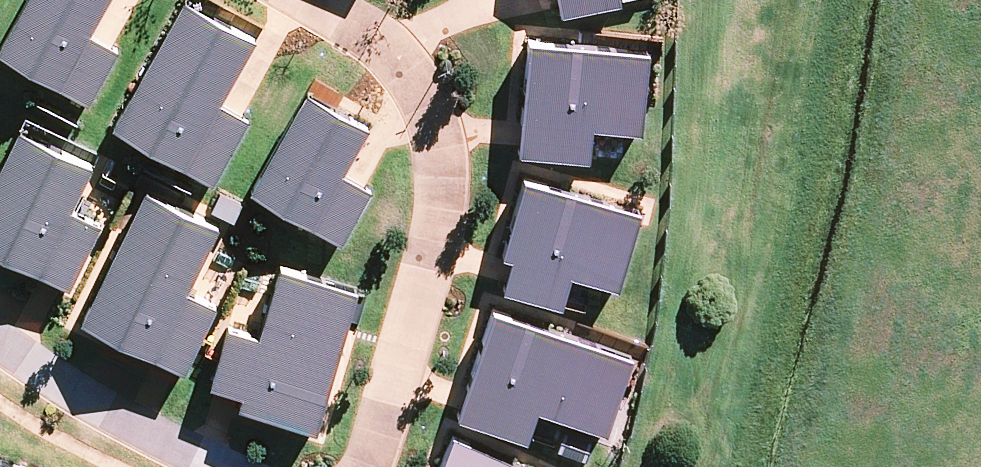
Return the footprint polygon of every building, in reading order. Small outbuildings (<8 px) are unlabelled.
[(0,48),(0,55),(91,106),(121,52),(91,35),(112,0),(28,0),(0,48)] [(562,17),(622,5),(621,0),(558,0),(562,17)] [(254,44),(187,6),(116,129),(210,182),(245,120),(219,106),(254,44)] [(649,56),(530,45),(520,156),(590,163),(593,135),(642,139),(649,56)] [(372,132),(308,96),(251,195),(345,248),(376,194),(346,177),(372,132)] [(0,169),(0,259),(62,291),(96,227),(67,212),(89,170),(18,134),(0,169)] [(617,294),(640,213),(525,180),(502,260),(511,263),(503,290),(565,308),(573,282),(617,294)] [(151,195),(84,324),(179,373),(212,309),(185,295),(218,229),(151,195)] [(241,407),(316,430),(357,292),(282,270),(261,340),(231,331),(214,388),(244,397),(241,407)] [(631,359),(492,311),(454,421),(528,446),(538,416),(604,438),(631,359)] [(453,437),(441,466),(524,466),(453,437)]
